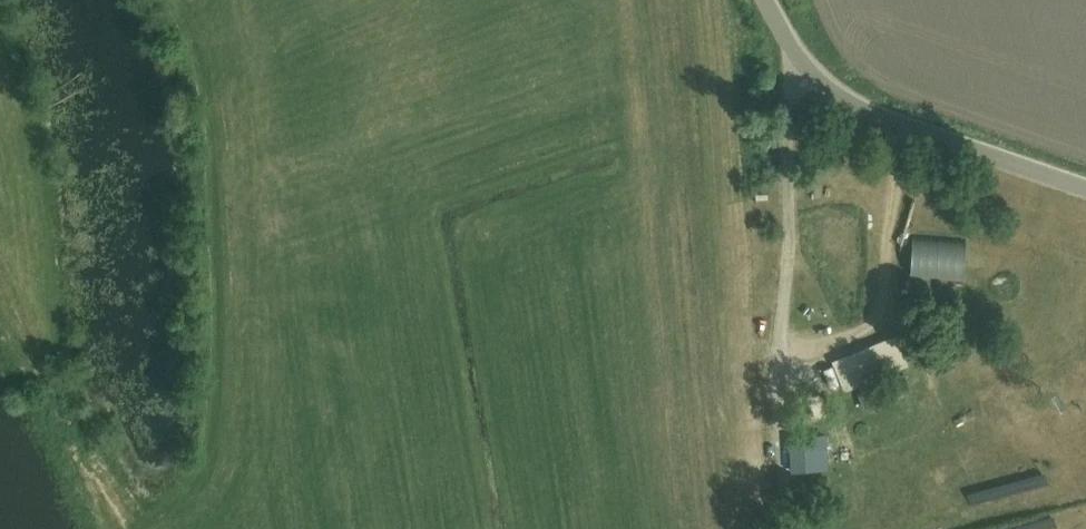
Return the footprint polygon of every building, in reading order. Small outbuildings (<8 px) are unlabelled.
[(827,434),(789,437),(791,472),(829,469),(827,434)]
